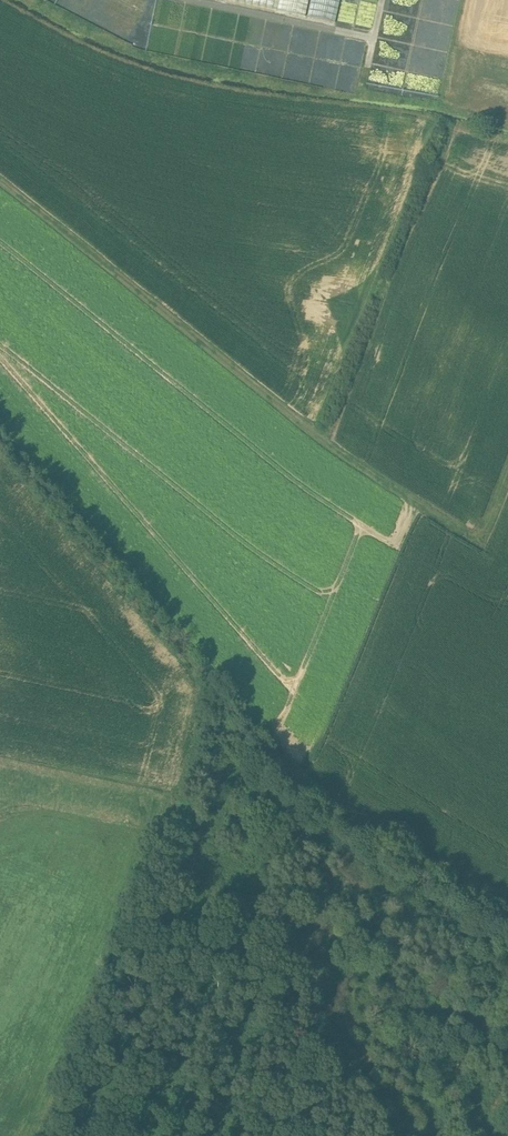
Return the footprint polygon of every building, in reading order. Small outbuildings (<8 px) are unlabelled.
[(273,9),(275,0),(232,0),(273,9)] [(277,11),(305,17),(309,0),(279,0),(277,11)] [(307,18),(335,24),(340,0),(311,0),(307,18)]
